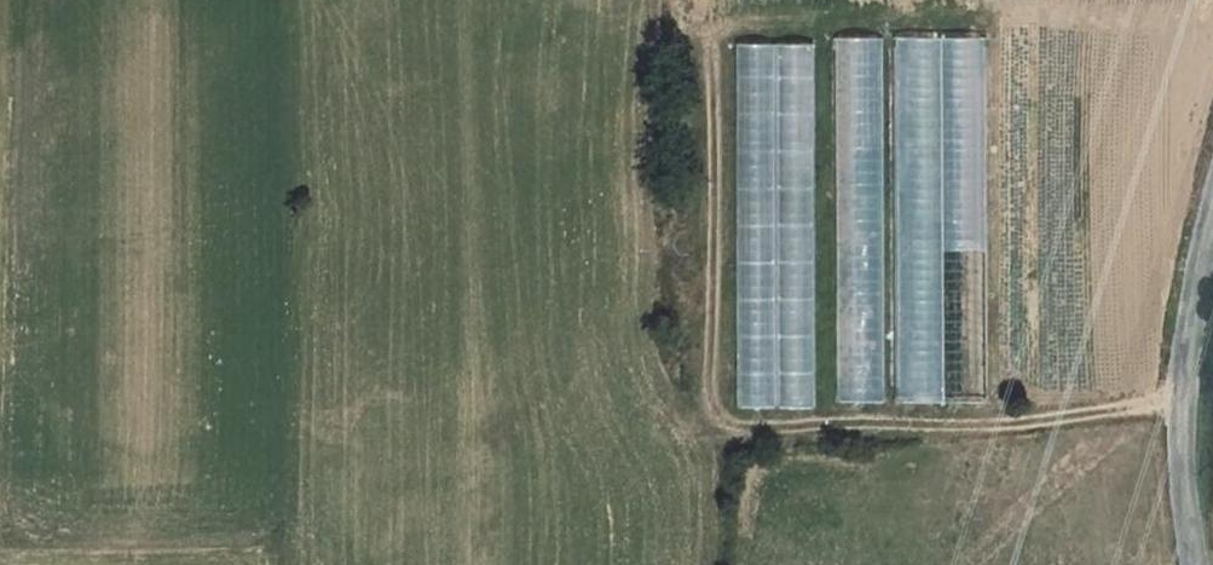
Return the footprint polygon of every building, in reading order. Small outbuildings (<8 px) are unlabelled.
[(838,401),(883,401),(881,36),(836,36),(838,401)] [(986,401),(984,36),(896,36),(898,401),(986,401)] [(736,42),(738,406),(817,406),(815,42),(736,42)]
